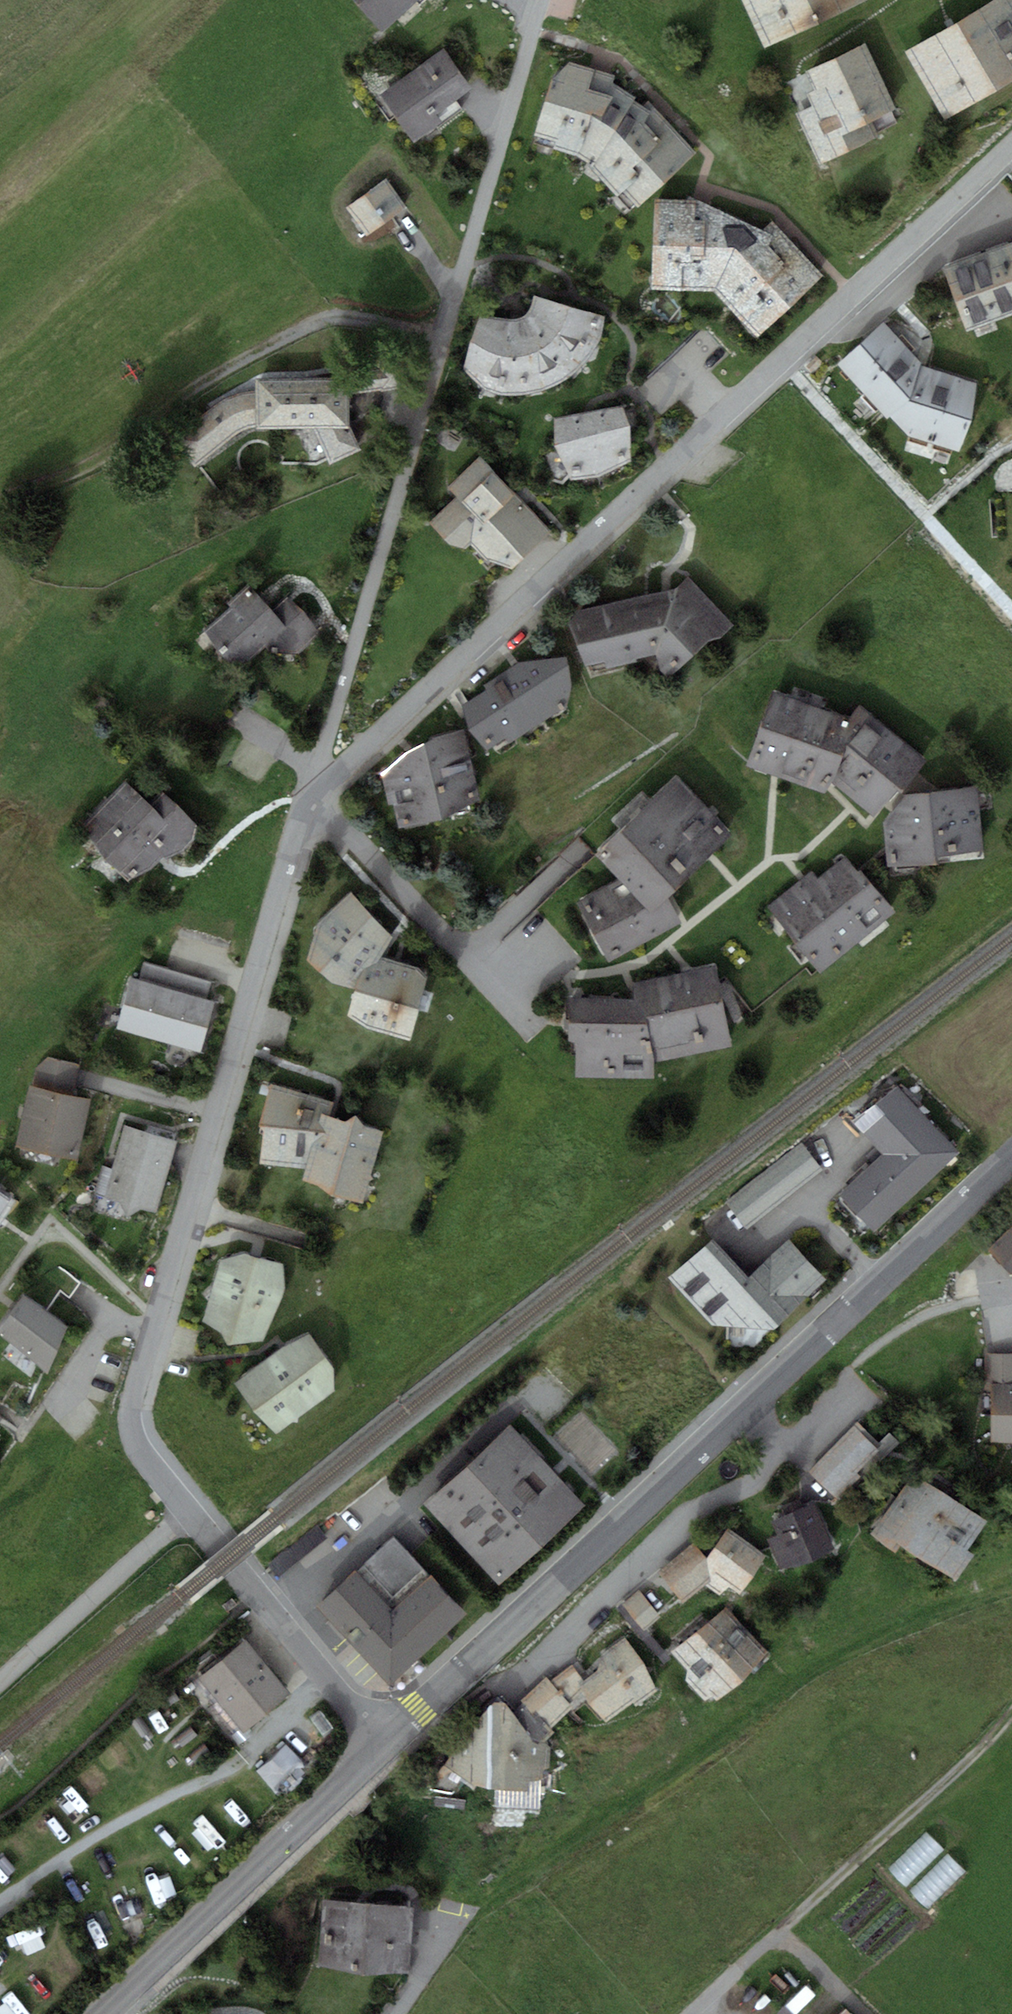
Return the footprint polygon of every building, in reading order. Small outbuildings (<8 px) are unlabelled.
[(383,33),(419,0),(354,0),(383,33)] [(765,48),(864,0),(742,0),(765,48)] [(906,51),(946,119),(1011,80),(1011,0),(993,0),(949,26),(906,51)] [(879,135),(871,120),(896,108),(864,43),(806,72),(816,91),(807,95),(813,107),(795,116),(820,165),(879,135)] [(443,48),(379,95),(414,141),(461,106),(456,99),(472,88),(443,48)] [(554,148),(577,155),(590,163),(643,106),(635,100),(636,97),(613,82),(615,75),(570,61),(551,78),(533,134),(556,141),(554,148)] [(590,163),(634,207),(697,153),(648,100),(643,106),(590,163)] [(386,178),(346,207),(366,235),(406,206),(386,178)] [(652,289),(713,291),(746,222),(697,200),(655,199),(652,289)] [(763,230),(746,222),(713,291),(756,339),(824,274),(772,221),(763,230)] [(943,267),(966,331),(1011,314),(1011,242),(943,267)] [(507,319),(480,314),(465,370),(484,389),(501,394),(524,395),(547,389),(564,381),(580,368),(589,355),(601,336),(604,316),(533,295),(529,310),(524,316),(515,319),(507,319)] [(885,322),(837,364),(888,418),(889,416),(909,436),(959,451),(977,383),(921,364),(919,361),(885,322)] [(347,377),(256,379),(256,391),(257,426),(257,428),(312,427),(330,464),(359,449),(348,427),(347,377)] [(218,403),(171,440),(195,468),(237,432),(257,426),(256,391),(247,391),(232,395),(218,403)] [(621,408),(589,413),(600,475),(630,462),(630,424),(621,408)] [(571,479),(600,475),(589,413),(554,419),(554,446),(571,479)] [(512,568),(550,532),(480,457),(447,487),(457,498),(429,524),(449,545),(466,548),(471,544),(486,560),(512,568)] [(655,654),(659,671),(669,678),(710,640),(722,637),(735,625),(688,576),(674,589),(578,610),(568,622),(585,665),(604,661),(606,668),(637,662),(636,659),(655,654)] [(237,670),(261,649),(286,627),(270,609),(251,587),(246,592),(243,589),(227,603),(230,607),(203,631),(237,670)] [(287,594),(270,609),(286,627),(261,649),(300,654),(322,634),(287,594)] [(487,690),(463,705),(469,728),(485,749),(506,736),(510,743),(567,706),(573,683),(566,657),(519,663),(484,686),(487,690)] [(851,719),(773,691),(746,765),(775,776),(825,793),(830,780),(851,719)] [(900,792),(926,760),(861,706),(851,719),(830,780),(875,816),(896,789),(900,792)] [(394,805),(399,828),(441,820),(480,799),(463,729),(435,737),(407,752),(383,775),(389,805),(394,805)] [(676,777),(635,816),(689,873),(709,854),(730,834),(676,777)] [(197,835),(195,824),(160,792),(150,803),(124,781),(83,826),(103,859),(131,880),(151,869),(161,859),(183,852),(197,835)] [(882,824),(887,868),(938,862),(937,855),(984,849),(977,786),(907,794),(882,824)] [(669,892),(689,873),(635,816),(596,854),(620,879),(650,910),(666,895),(669,892)] [(767,906),(820,973),(896,912),(861,869),(857,872),(845,857),(818,879),(811,871),(767,906)] [(620,879),(577,903),(607,960),(681,924),(666,895),(650,910),(620,879)] [(393,936),(351,893),(317,924),(307,960),(331,982),(351,987),(356,983),(381,956),(393,936)] [(419,967),(381,956),(356,983),(347,1015),(363,1027),(410,1040),(428,977),(419,967)] [(116,1028),(157,1040),(177,971),(144,962),(139,979),(131,977),(116,1028)] [(729,1046),(715,966),(634,982),(633,1000),(654,1001),(652,1061),(729,1046)] [(212,981),(177,971),(157,1040),(200,1052),(215,1001),(207,999),(212,981)] [(576,1042),(575,1075),(652,1077),(652,1061),(654,1001),(633,1000),(569,999),(568,1042),(576,1042)] [(31,1085),(29,1085),(15,1147),(77,1161),(91,1098),(73,1094),(80,1065),(47,1057),(35,1069),(31,1085)] [(346,1121),(331,1116),(335,1102),(269,1083),(258,1127),(262,1130),(260,1164),(306,1169),(303,1181),(325,1189),(332,1195),(363,1203),(383,1133),(364,1126),(356,1115),(346,1121)] [(923,1113),(896,1085),(855,1124),(883,1153),(840,1193),(875,1230),(918,1190),(959,1152),(923,1113)] [(177,1141),(124,1126),(112,1168),(103,1165),(94,1194),(120,1202),(127,1217),(141,1208),(156,1212),(177,1141)] [(824,1169),(801,1141),(726,1201),(748,1229),(824,1169)] [(12,1201),(0,1192),(0,1217),(12,1201)] [(987,1249),(1011,1274),(1011,1226),(987,1249)] [(785,1318),(748,1276),(713,1238),(669,1278),(712,1325),(773,1329),(785,1318)] [(748,1276),(785,1318),(827,1281),(789,1239),(748,1276)] [(264,1341),(285,1290),(282,1263),(256,1255),(245,1252),(222,1259),(204,1320),(224,1333),(227,1343),(264,1341)] [(0,1329),(0,1334),(48,1370),(66,1326),(25,1295),(0,1329)] [(236,1383),(275,1435),(334,1390),(333,1366),(308,1333),(285,1346),(283,1348),(236,1383)] [(1011,1442),(1011,1353),(984,1354),(985,1390),(991,1390),(991,1443),(1011,1442)] [(859,1421),(807,1470),(836,1500),(899,1441),(889,1431),(878,1442),(859,1421)] [(511,1425),(424,1504),(499,1585),(586,1506),(511,1425)] [(901,1544),(912,1552),(951,1497),(915,1472),(871,1535),(896,1552),(901,1544)] [(987,1522),(951,1497),(912,1552),(956,1582),(975,1555),(968,1550),(987,1522)] [(810,1562),(834,1550),(812,1503),(771,1522),(777,1536),(767,1541),(778,1564),(810,1562)] [(765,1556),(728,1528),(707,1558),(691,1544),(659,1572),(683,1604),(706,1585),(719,1595),(727,1586),(740,1595),(765,1556)] [(318,1605),(355,1645),(393,1610),(388,1604),(425,1570),(394,1536),(318,1605)] [(431,1575),(393,1610),(355,1645),(390,1684),(467,1614),(431,1575)] [(660,1614),(640,1591),(622,1606),(643,1630),(660,1614)] [(768,1655),(724,1606),(671,1653),(687,1671),(686,1681),(705,1702),(712,1695),(717,1701),(768,1655)] [(601,1657),(599,1671),(584,1680),(572,1664),(549,1681),(573,1707),(584,1700),(605,1723),(635,1699),(639,1705),(658,1690),(645,1664),(625,1638),(601,1657)] [(291,1694),(244,1639),(197,1679),(244,1734),(291,1694)] [(494,1703),(443,1764),(473,1784),(490,1789),(524,1791),(525,1778),(544,1777),(546,1741),(554,1733),(551,1729),(573,1707),(549,1681),(546,1678),(521,1701),(523,1703),(514,1713),(506,1702),(494,1703)] [(285,1794),(316,1765),(288,1735),(257,1764),(285,1794)] [(149,1861),(161,1896),(181,1889),(170,1854),(149,1861)] [(413,1907),(324,1901),(320,1967),(408,1973),(413,1907)] [(1,2000),(7,2013),(24,2013),(31,2011),(23,1991),(1,2000)]
